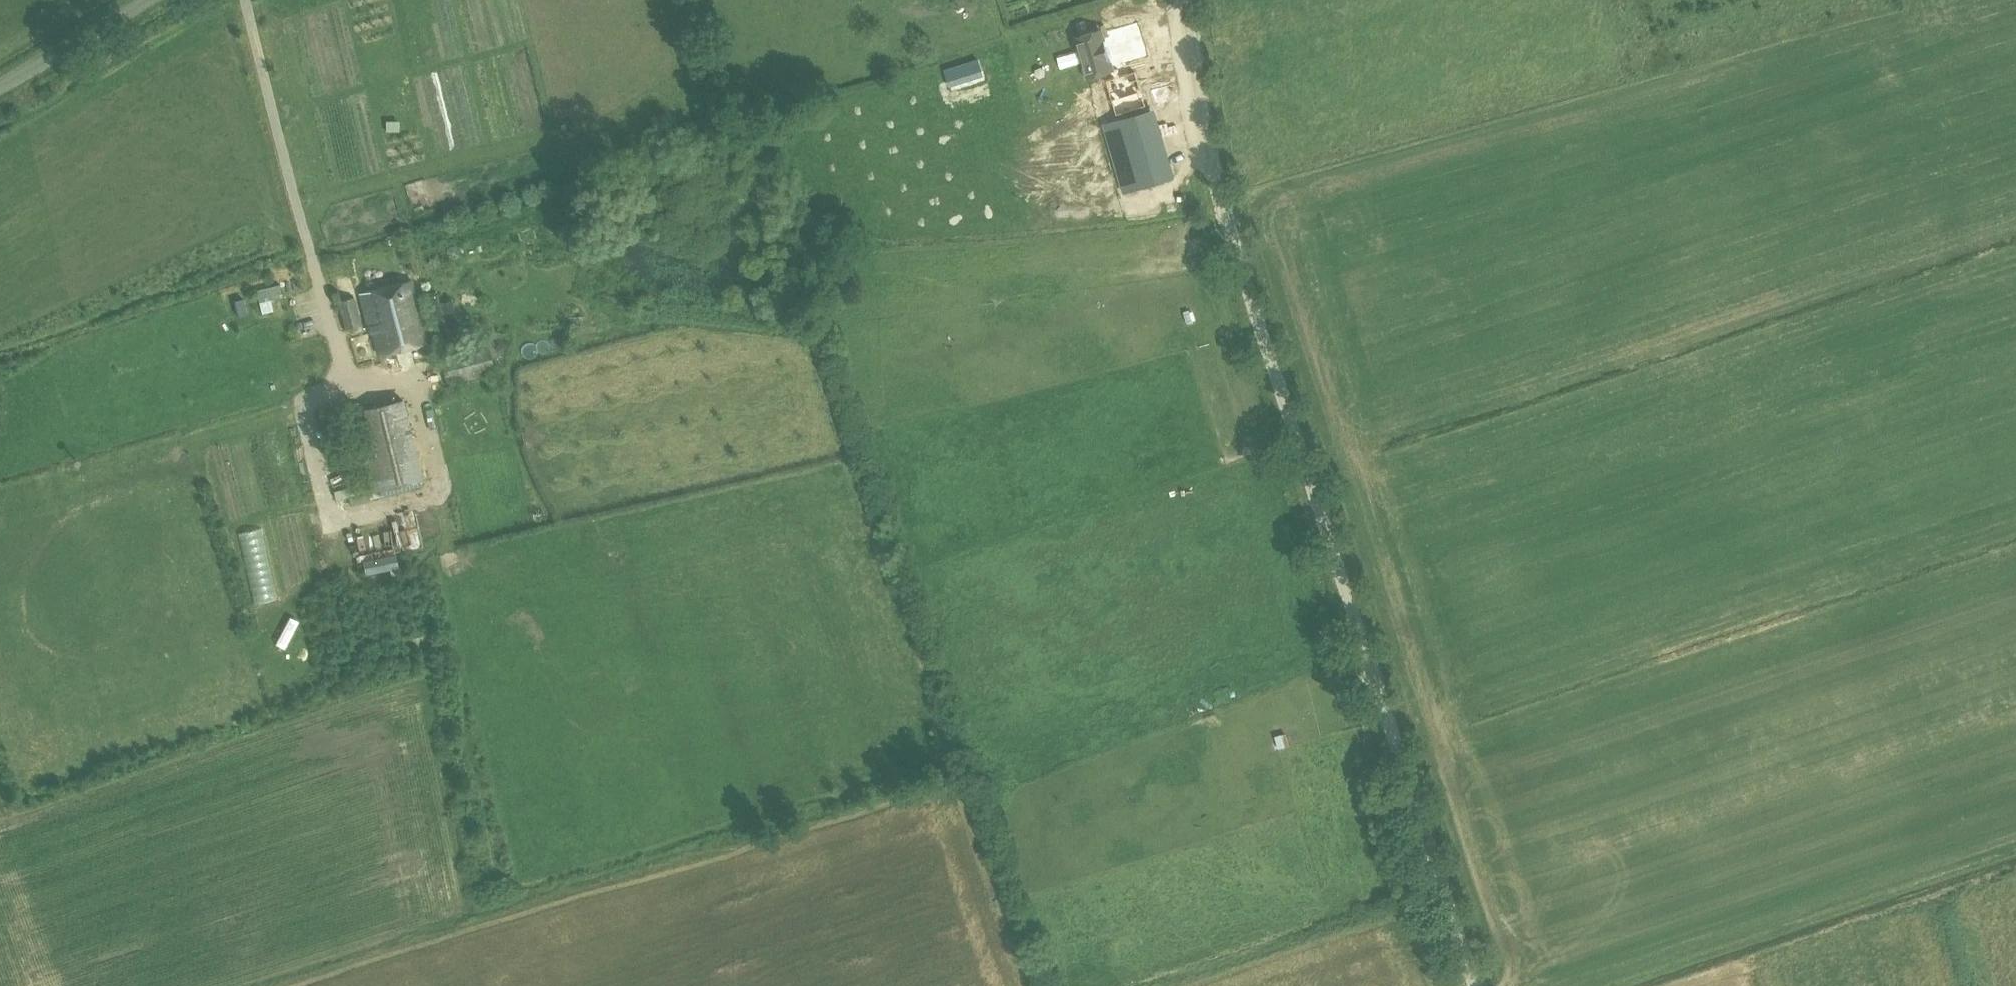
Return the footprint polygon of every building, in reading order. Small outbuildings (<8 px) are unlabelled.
[(1088,75),(1103,71),(1105,76),(1110,75),(1114,93),(1143,84),(1138,66),(1130,68),(1128,62),(1148,57),(1138,22),(1101,32),(1100,29),(1077,36),(1088,75)] [(945,68),(952,91),(986,80),(979,58),(945,68)] [(1155,108),(1122,118),(1102,123),(1123,192),(1175,177),(1155,109),(1155,108)] [(360,293),(368,324),(372,323),(380,353),(427,341),(412,280),(360,293)] [(282,296),(279,284),(256,290),(259,302),(282,296)] [(441,301),(438,291),(424,295),(440,355),(441,355),(443,356),(451,354),(452,352),(453,352),(450,337),(462,334),(453,298),(441,301)] [(338,300),(345,328),(362,324),(355,296),(338,300)] [(441,359),(448,384),(495,371),(488,346),(441,359)] [(347,412),(367,493),(424,478),(404,398),(347,412)] [(362,561),(365,574),(397,568),(394,554),(362,561)]
